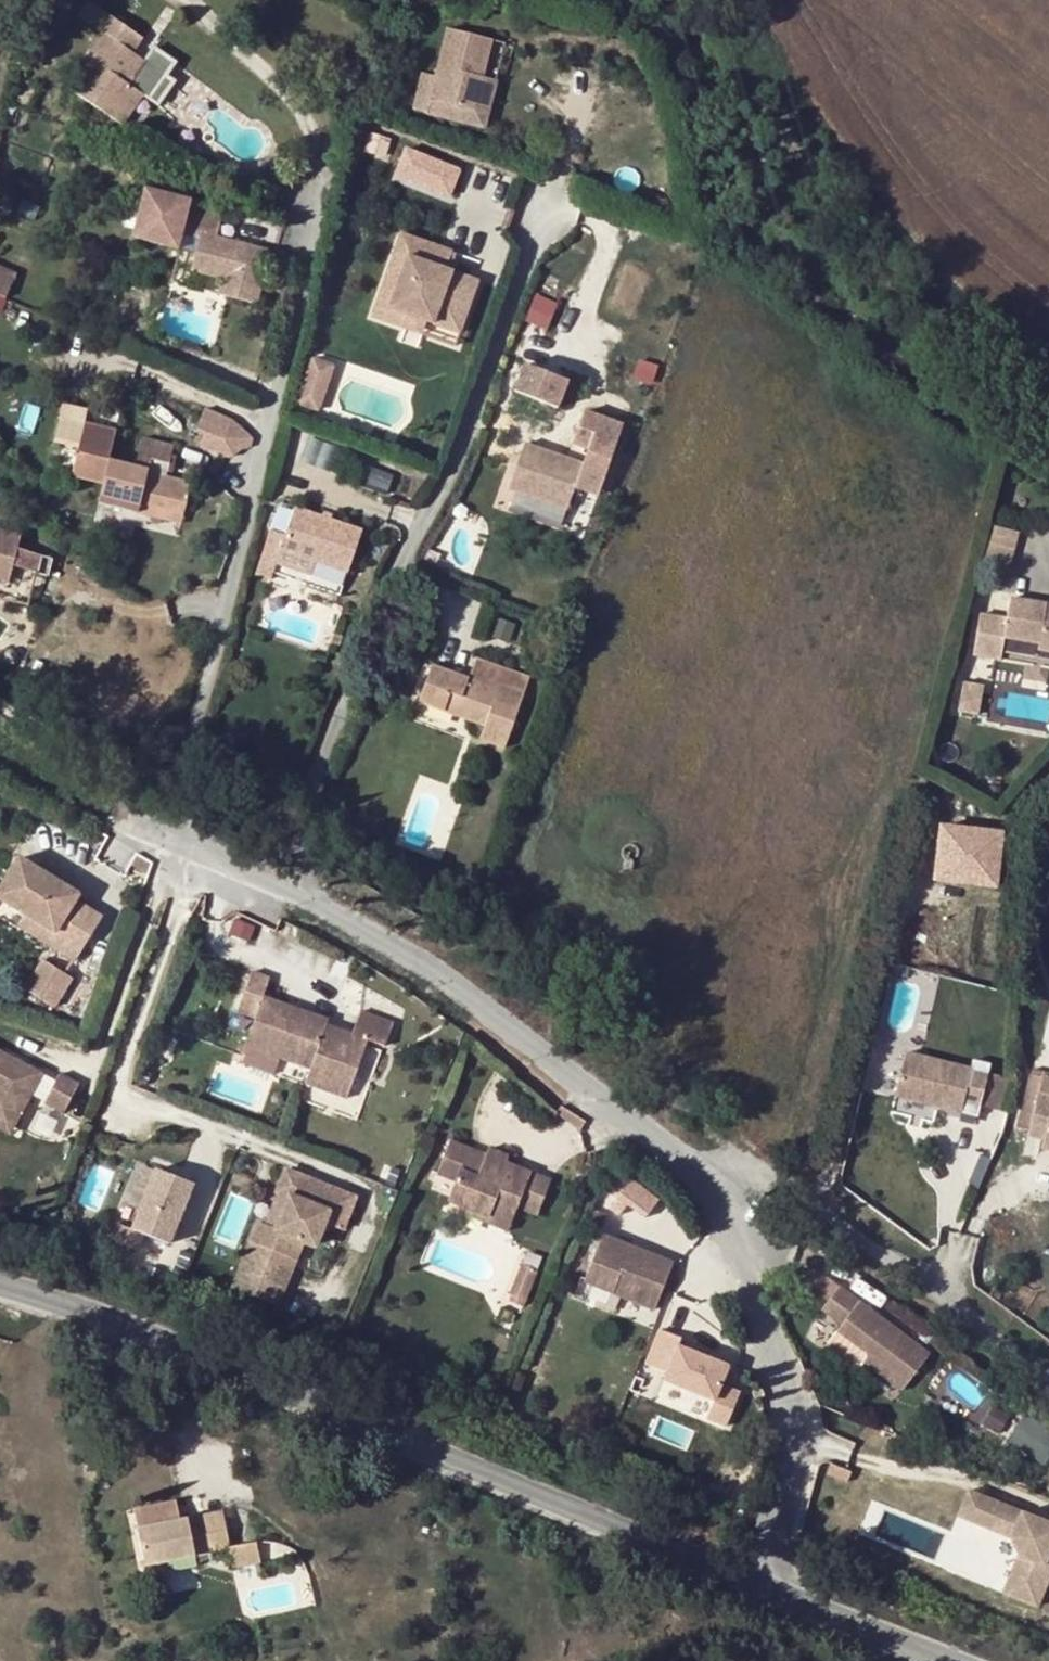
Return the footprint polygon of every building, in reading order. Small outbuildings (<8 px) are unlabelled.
[(115,117),(142,78),(133,72),(144,57),(131,48),(142,33),(111,11),(100,26),(104,29),(67,82),(115,117)] [(470,109),(481,69),(489,40),(445,28),(434,73),(420,69),(410,107),(425,112),(428,99),(470,109)] [(496,73),(481,69),(470,109),(428,99),(425,112),(480,126),(496,73)] [(148,83),(142,78),(115,117),(121,121),(148,83)] [(456,197),(466,163),(405,146),(396,179),(456,197)] [(222,214),(188,205),(181,234),(199,239),(191,271),(222,279),(218,294),(254,304),(268,252),(215,237),(222,214)] [(402,231),(395,253),(408,258),(391,307),(429,321),(463,333),(481,281),(445,268),(452,249),(402,231)] [(408,258),(395,253),(373,316),(424,335),(429,321),(391,307),(408,258)] [(2,310),(20,270),(0,260),(0,309),(2,310)] [(551,327),(562,300),(538,291),(528,318),(551,327)] [(298,403),(321,410),(338,360),(315,352),(298,403)] [(567,375),(522,357),(511,386),(557,403),(567,375)] [(226,427),(198,414),(188,440),(196,443),(191,455),(216,462),(216,465),(220,466),(222,466),(226,466),(234,458),(238,457),(244,455),(245,454),(246,451),(247,447),(245,443),(226,427)] [(115,431),(83,422),(68,478),(101,488),(108,460),(115,431)] [(98,501),(137,511),(139,501),(182,512),(189,484),(166,477),(172,446),(139,438),(132,466),(108,460),(98,501)] [(582,463),(525,442),(509,487),(566,507),(569,498),(575,500),(580,488),(574,485),(582,463)] [(510,506),(562,527),(567,514),(515,493),(510,506)] [(293,500),(280,495),(270,524),(283,528),(293,500)] [(293,499),(293,500),(283,528),(270,524),(268,524),(263,538),(253,569),(269,575),(274,560),(309,571),(313,558),(314,557),(346,568),(362,522),(293,499)] [(139,501),(137,511),(180,523),(182,512),(139,501)] [(1018,526),(991,519),(981,560),(1007,567),(1018,526)] [(0,530),(0,581),(6,582),(13,556),(38,562),(42,549),(16,543),(18,535),(0,530)] [(1008,590),(1004,610),(978,606),(971,651),(1000,655),(1003,633),(1036,638),(1035,645),(1048,647),(1048,597),(1008,590)] [(417,701),(454,715),(457,707),(466,711),(463,718),(483,726),(478,737),(502,747),(528,677),(475,657),(467,677),(431,665),(417,701)] [(982,678),(962,675),(956,706),(977,709),(982,678)] [(457,707),(454,715),(463,718),(466,711),(457,707)] [(1001,886),(1009,827),(943,819),(936,878),(1001,886)] [(57,930),(50,942),(79,958),(104,913),(76,898),(79,892),(18,858),(0,891),(0,898),(27,913),(57,930)] [(27,913),(20,925),(50,942),(57,930),(27,913)] [(62,1006),(76,972),(42,957),(27,991),(62,1006)] [(307,1082),(350,1097),(372,1038),(388,1044),(397,1021),(364,1009),(355,1032),(330,1022),(332,1017),(266,993),(273,975),(256,968),(241,1008),(258,1015),(248,1043),(313,1067),(307,1082)] [(986,1068),(902,1048),(892,1092),(960,1107),(962,1097),(978,1101),(986,1068)] [(16,1125),(42,1071),(0,1049),(0,1117),(16,1125)] [(999,1106),(1007,1074),(986,1068),(978,1101),(978,1102),(999,1106)] [(80,1081),(61,1071),(46,1100),(65,1110),(80,1081)] [(1035,1087),(1024,1131),(1039,1135),(1037,1144),(1048,1147),(1048,1091),(1035,1087)] [(11,1134),(16,1125),(0,1117),(0,1128),(11,1134)] [(452,1198),(471,1205),(492,1213),(496,1204),(518,1212),(520,1207),(541,1214),(555,1178),(508,1159),(510,1154),(492,1147),(490,1152),(456,1139),(444,1171),(460,1178),(452,1198)] [(174,1240),(197,1179),(157,1164),(134,1225),(174,1240)] [(289,1168),(279,1193),(292,1198),(280,1229),(268,1224),(261,1221),(253,1240),(297,1257),(305,1240),(318,1245),(327,1223),(345,1231),(359,1198),(289,1168)] [(619,1198),(647,1218),(663,1195),(634,1175),(619,1198)] [(292,1198),(279,1193),(268,1224),(280,1229),(292,1198)] [(492,1213),(471,1205),(464,1222),(507,1239),(518,1212),(496,1204),(492,1213)] [(677,1259),(607,1230),(587,1277),(658,1306),(677,1259)] [(930,1349),(841,1283),(824,1305),(841,1319),(837,1325),(869,1350),(865,1356),(903,1385),(930,1349)] [(660,1330),(645,1368),(717,1395),(708,1417),(728,1425),(743,1387),(727,1380),(735,1358),(660,1330)] [(1007,1413),(989,1402),(978,1421),(996,1432),(1007,1413)] [(1026,1411),(1011,1440),(1034,1451),(1048,1423),(1026,1411)] [(960,1498),(1009,1527),(1018,1547),(998,1581),(1029,1600),(1048,1566),(1038,1560),(1048,1541),(1048,1517),(974,1474),(960,1498)] [(175,1501),(168,1502),(172,1521),(179,1519),(175,1501)] [(172,1521),(168,1502),(133,1509),(144,1564),(211,1551),(203,1514),(179,1519),(172,1521)] [(211,1551),(230,1548),(231,1548),(223,1511),(203,1514),(211,1551)] [(231,1548),(230,1548),(235,1569),(263,1564),(259,1543),(231,1548)]
